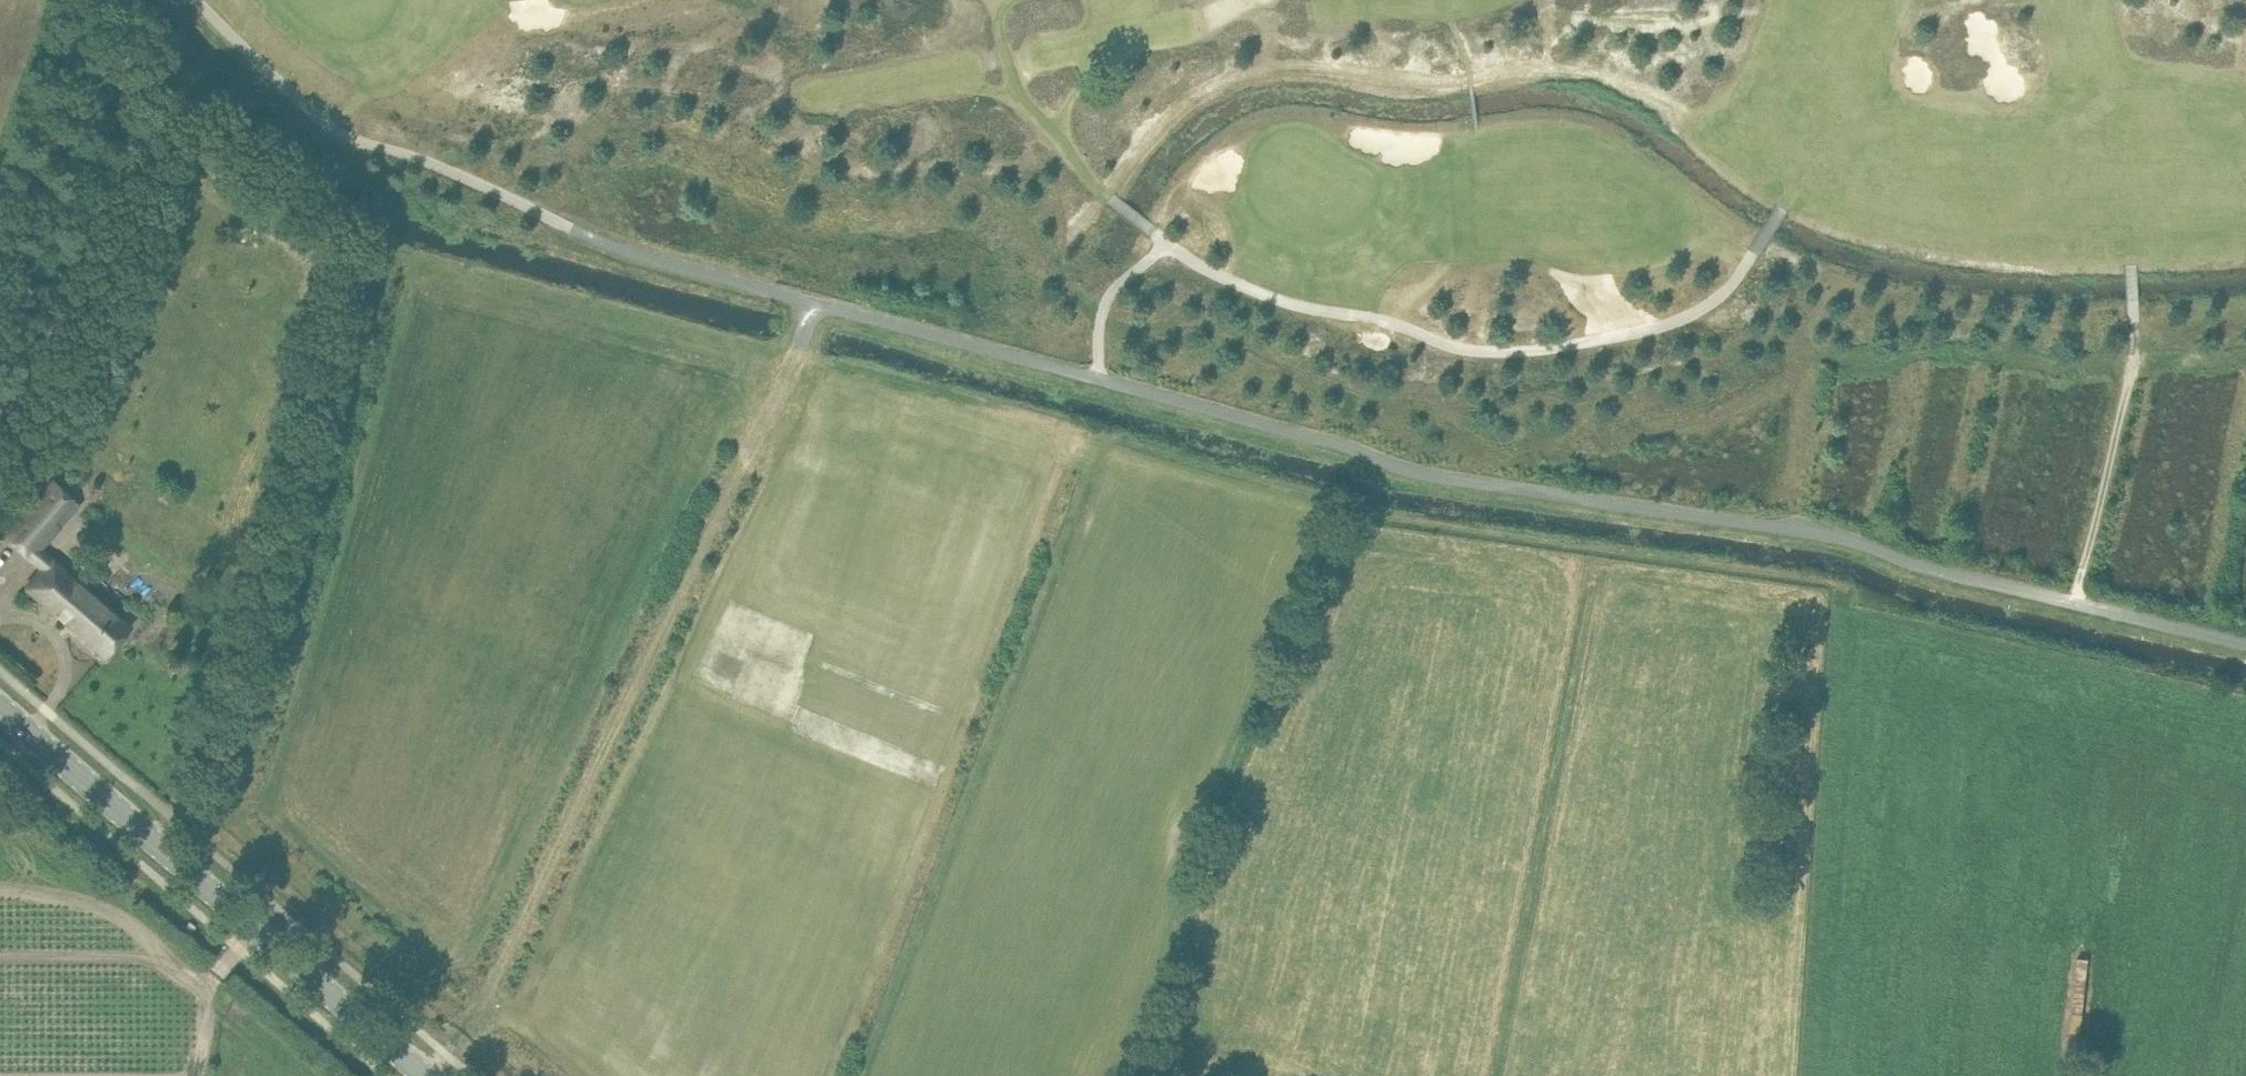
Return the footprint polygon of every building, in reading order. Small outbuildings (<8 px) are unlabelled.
[(0,383),(0,390),(11,394),(13,388),(0,383)] [(82,505),(52,479),(3,536),(32,562),(82,505)] [(92,592),(52,557),(28,585),(28,584),(26,585),(106,654),(130,626),(105,603),(108,600),(107,597),(99,589),(95,589),(92,592)]
